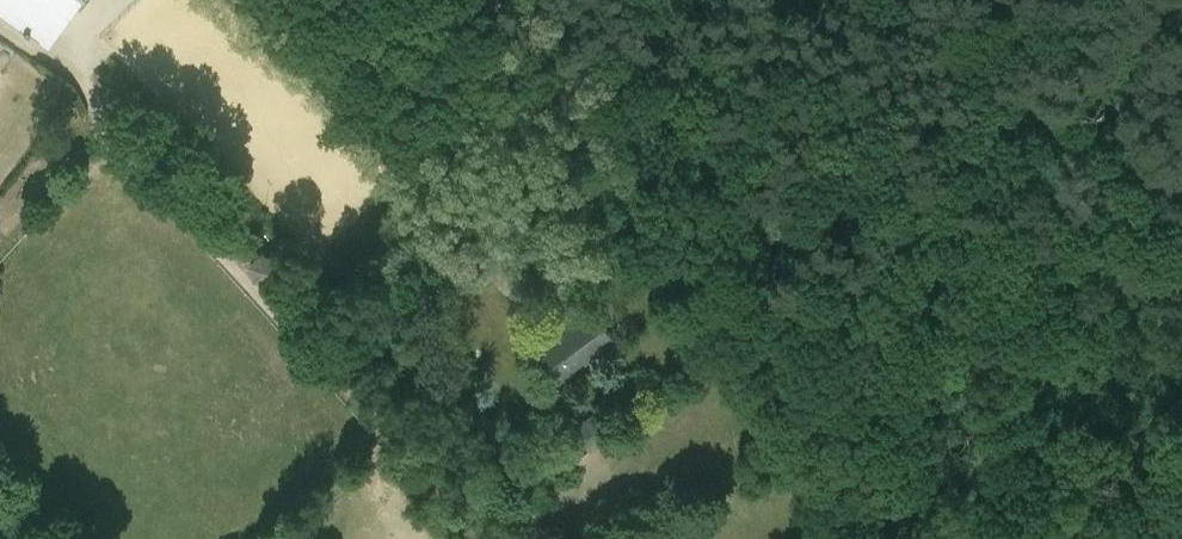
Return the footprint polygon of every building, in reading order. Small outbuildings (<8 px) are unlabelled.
[(28,47),(25,50),(31,54),(33,51),(51,64),(98,0),(0,0),(0,27),(28,47)] [(467,262),(489,284),(516,257),(495,235),(467,262)] [(632,358),(576,274),(523,310),(551,351),(541,358),(569,400),(632,358)]
